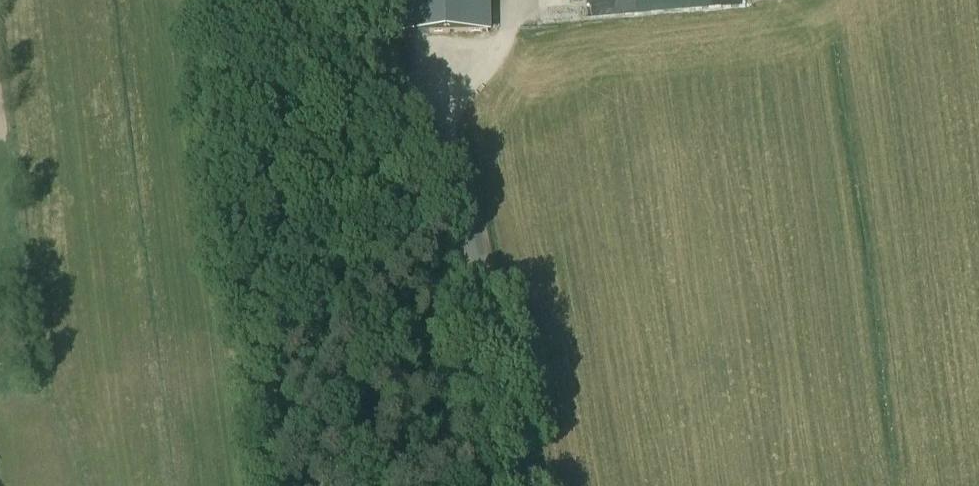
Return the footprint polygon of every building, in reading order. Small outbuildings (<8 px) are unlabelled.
[(406,33),(487,32),(487,0),(406,0),(406,33)]
